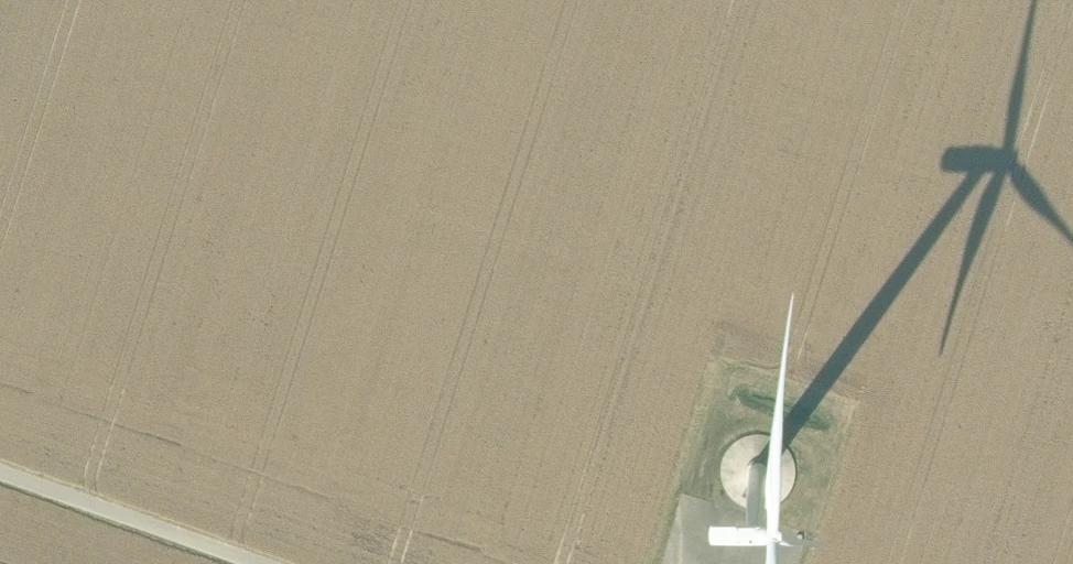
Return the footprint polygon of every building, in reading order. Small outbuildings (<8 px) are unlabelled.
[(720,469),(720,472),(720,476),(720,479),(721,482),(722,485),(723,488),(724,489),(725,491),(727,493),(729,496),(731,499),(733,501),(736,503),(739,505),(742,506),(745,507),(748,508),(751,509),(754,509),(758,510),(761,509),(764,509),(767,508),(771,507),(774,506),(777,505),(779,503),(782,501),(785,498),(787,495),(789,493),(791,489),(793,486),(794,483),(795,479),(795,476),(796,472),(796,469),(795,465),(794,462),(793,459),(792,456),(790,453),(788,450),(786,447),(784,445),(781,443),(778,441),(775,439),(772,437),(769,436),(766,435),(762,435),(759,434),(756,435),(752,435),(749,435),(746,436),(742,438),(739,439),(736,441),(734,443),(731,445),(729,448),(727,450),(725,453),(723,456),(722,459),(721,463),(720,466),(720,469)]
